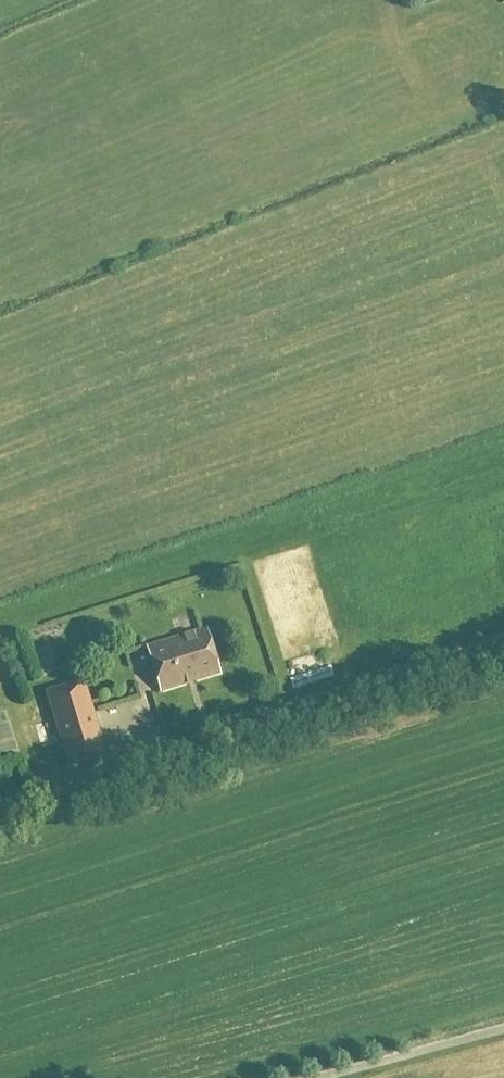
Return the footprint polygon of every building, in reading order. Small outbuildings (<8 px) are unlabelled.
[(63,635),(60,626),(47,630),(50,639),(63,635)] [(219,673),(205,629),(147,647),(161,691),(219,673)] [(71,712),(64,687),(47,692),(70,765),(105,754),(90,706),(71,712)] [(0,706),(0,747),(4,755),(14,750),(10,741),(17,738),(1,706),(0,706)]
